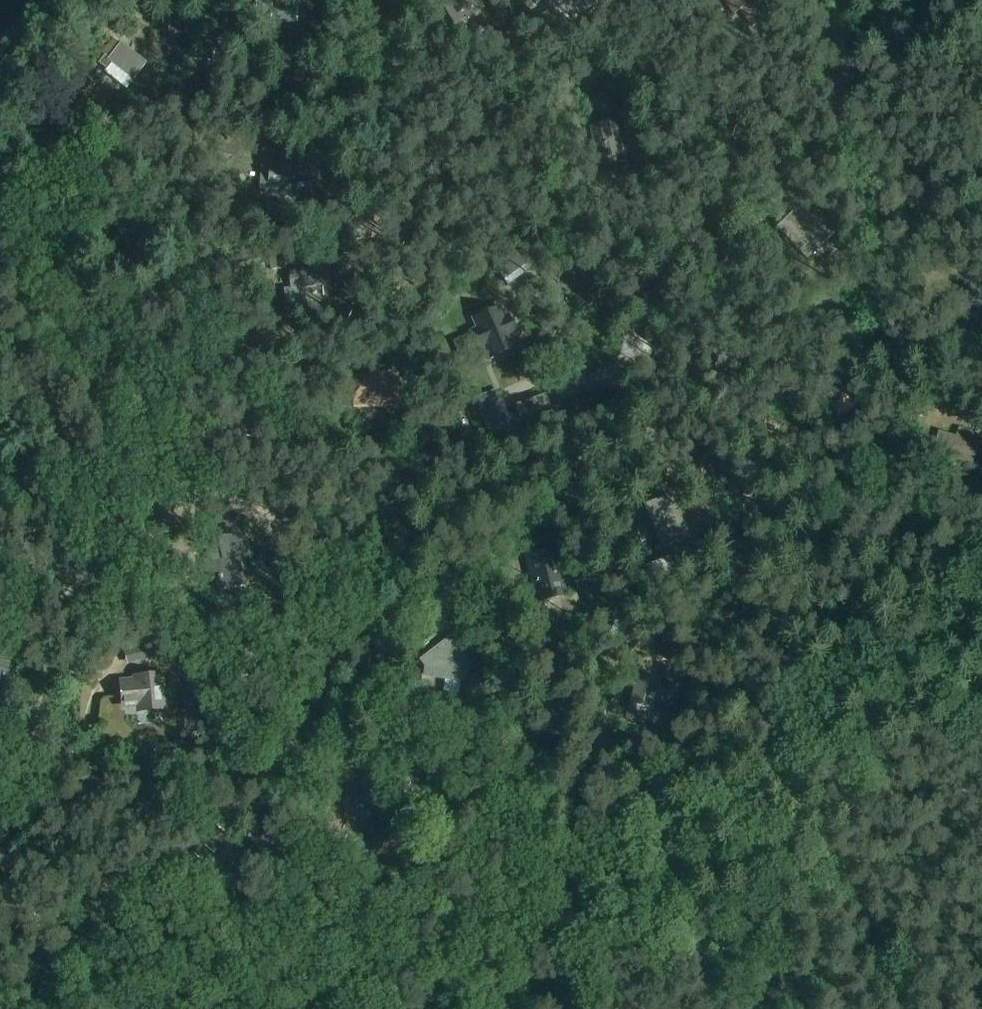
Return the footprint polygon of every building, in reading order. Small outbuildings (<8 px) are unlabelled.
[(299,22),(298,5),(275,6),(275,0),(260,0),(261,16),(276,15),(276,23),(299,22)] [(474,0),(457,0),(447,5),(462,39),(486,28),(474,0)] [(765,0),(722,0),(733,14),(738,10),(752,28),(773,11),(765,0)] [(563,5),(540,22),(552,39),(575,22),(573,20),(565,8),(563,5)] [(129,87),(147,64),(121,42),(103,66),(129,87)] [(621,113),(630,112),(626,99),(617,101),(621,113)] [(612,142),(620,140),(615,122),(590,128),(600,169),(617,165),(612,142)] [(305,177),(307,155),(281,152),(280,169),(270,168),(269,184),(290,186),(291,176),(305,177)] [(799,222),(791,214),(776,228),(796,249),(811,236),(821,246),(836,231),(814,208),(799,222)] [(313,269),(288,272),(282,272),(285,303),(306,301),(304,288),(330,285),(327,261),(312,263),(313,269)] [(17,299),(34,296),(31,283),(15,285),(17,299)] [(972,287),(967,303),(981,307),(981,291),(972,287)] [(491,358),(515,348),(510,335),(515,333),(508,318),(503,320),(499,309),(475,319),(479,330),(474,333),(481,347),(486,345),(491,358)] [(826,379),(836,379),(835,370),(825,371),(826,379)] [(846,432),(862,423),(849,398),(833,406),(846,432)] [(933,453),(974,466),(981,438),(981,434),(960,428),(957,437),(940,432),(933,453)] [(663,547),(683,539),(667,500),(646,509),(663,547)] [(244,558),(240,534),(212,539),(213,544),(205,546),(209,569),(216,568),(220,590),(245,586),(241,558),(244,558)] [(524,554),(536,605),(567,597),(554,546),(524,554)] [(166,573),(178,572),(176,555),(164,556),(166,573)] [(668,557),(644,566),(649,580),(674,570),(668,557)] [(578,590),(588,586),(585,575),(574,579),(578,590)] [(467,673),(473,668),(449,637),(417,661),(423,669),(422,678),(465,685),(467,673)] [(10,671),(0,668),(0,691),(4,692),(10,671)] [(675,711),(681,691),(677,690),(678,686),(668,682),(667,688),(661,687),(662,680),(629,671),(625,684),(633,686),(624,720),(638,724),(642,708),(653,711),(655,706),(675,711)] [(135,715),(168,711),(164,673),(132,676),(132,679),(118,680),(121,711),(135,709),(135,715)] [(375,856),(413,849),(406,813),(369,820),(375,856)]
